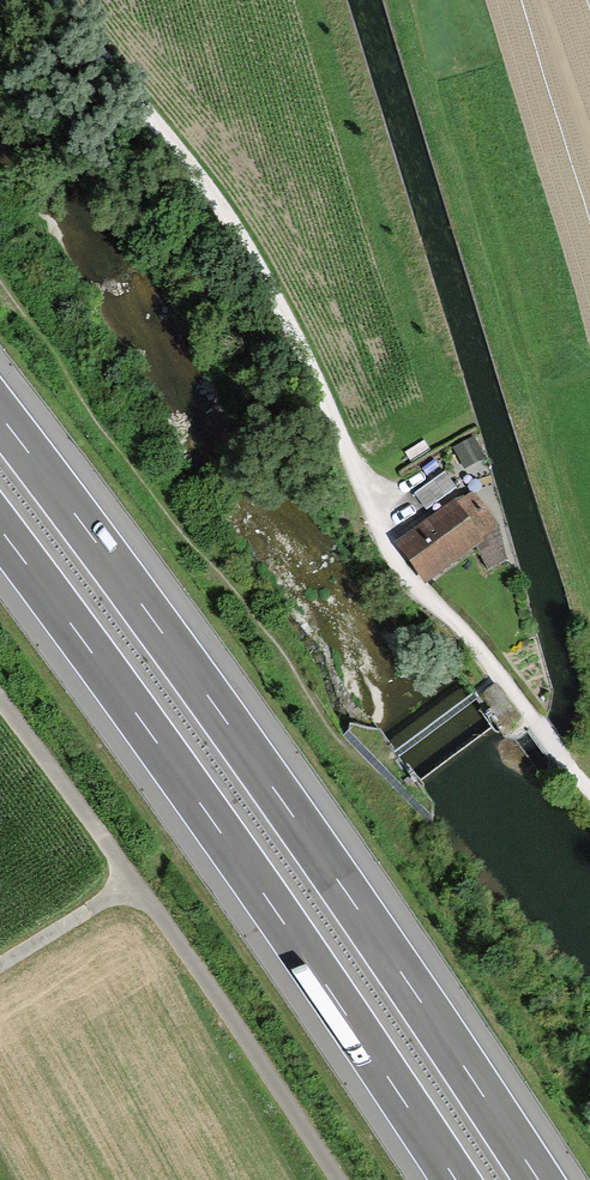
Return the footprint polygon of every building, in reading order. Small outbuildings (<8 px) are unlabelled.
[(403,543),(429,582),(499,535),(473,497),(403,543)]
